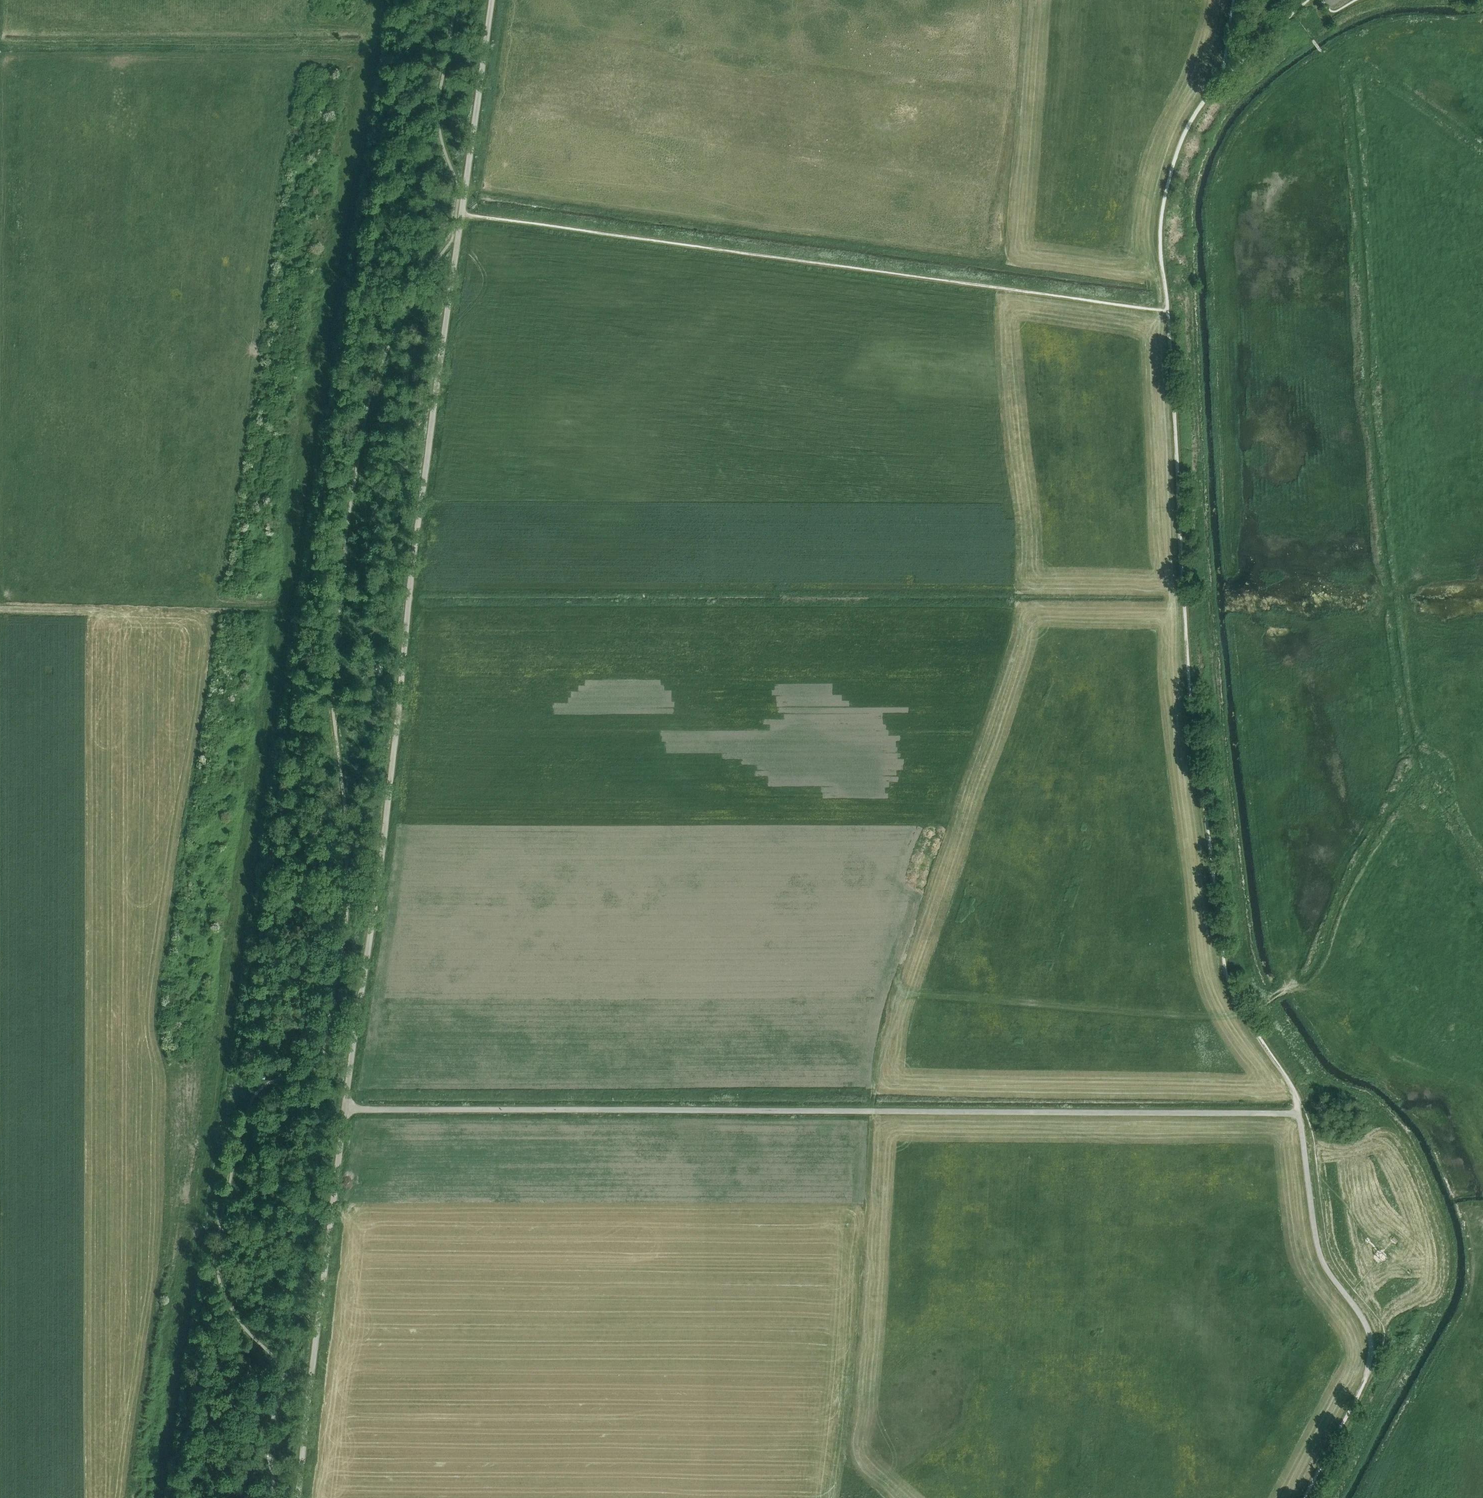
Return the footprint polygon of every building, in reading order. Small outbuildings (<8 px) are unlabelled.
[(1383,1254),(1379,1251),(1375,1256),(1382,1262),(1387,1257),(1383,1254)]
